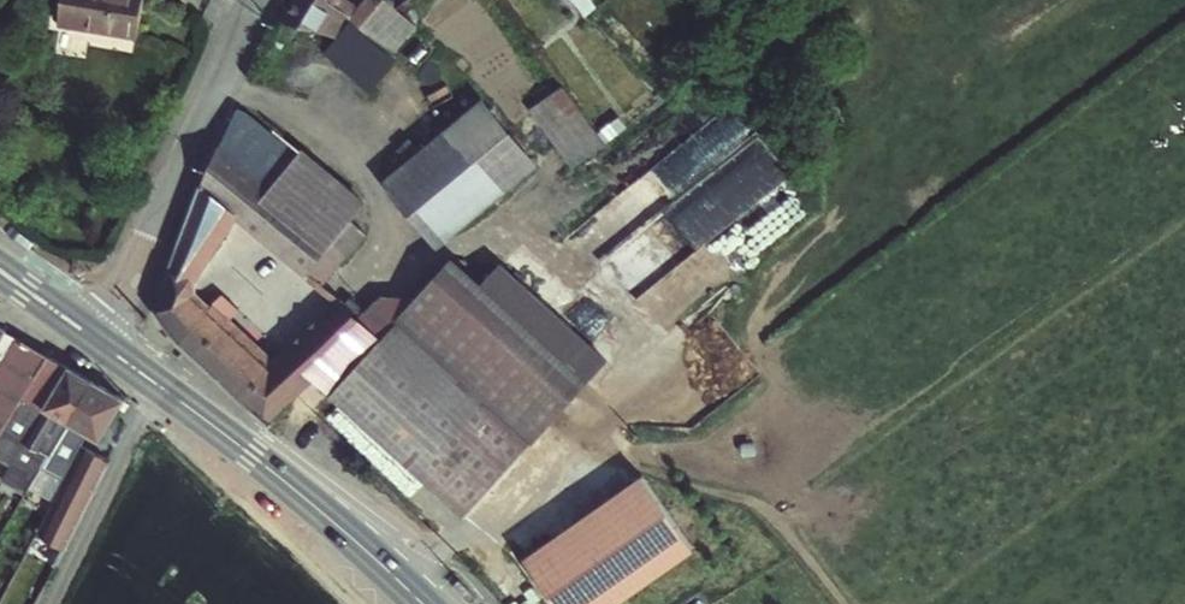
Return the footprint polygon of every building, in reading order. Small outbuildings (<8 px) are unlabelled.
[(66,29),(144,44),(152,0),(71,0),(66,29)] [(280,27),(336,42),(349,24),(360,30),(376,11),(368,4),(362,0),(361,0),(347,14),(335,7),(340,0),(297,0),(280,27)] [(368,4),(376,11),(379,13),(387,3),(383,0),(371,0),(368,4)] [(391,7),(397,12),(404,4),(398,0),(396,0),(391,7)] [(574,8),(585,0),(568,0),(574,8)] [(379,13),(376,11),(360,30),(390,52),(412,25),(397,12),(391,7),(387,3),(379,13)] [(358,60),(388,73),(399,59),(390,52),(360,30),(349,24),(336,42),(329,52),(358,60)] [(358,60),(329,52),(327,56),(375,90),(388,73),(358,60)] [(463,87),(367,167),(420,231),(516,150),(463,87)] [(607,145),(566,90),(538,112),(580,169),(607,145)] [(243,126),(222,155),(306,221),(329,190),(243,126)] [(712,129),(586,218),(603,242),(714,164),(705,151),(720,140),(712,129)] [(335,183),(329,190),(306,221),(222,155),(194,191),(147,312),(156,324),(193,287),(233,216),(321,285),(360,235),(347,225),(363,205),(335,183)] [(210,302),(193,287),(156,324),(170,344),(210,302)] [(210,302),(170,344),(174,350),(185,364),(256,425),(308,382),(367,332),(340,303),(274,360),(227,317),(240,303),(223,288),(210,302)] [(484,403),(387,320),(369,334),(470,420),(484,403)] [(19,341),(0,331),(0,370),(19,341)] [(527,439),(484,403),(470,420),(369,334),(367,332),(308,382),(466,513),(527,439)] [(22,405),(51,359),(19,341),(0,370),(0,439),(22,405)] [(51,359),(22,405),(42,417),(4,484),(25,496),(40,471),(56,442),(91,381),(51,359)] [(91,381),(56,442),(68,447),(79,453),(88,436),(102,444),(118,416),(125,400),(91,381)] [(40,471),(51,478),(68,447),(56,442),(40,471)] [(107,464),(86,456),(53,518),(46,515),(42,524),(69,538),(107,464)] [(40,471),(25,496),(44,507),(59,482),(51,478),(40,471)] [(643,473),(524,554),(558,603),(615,603),(695,549),(643,473)]
